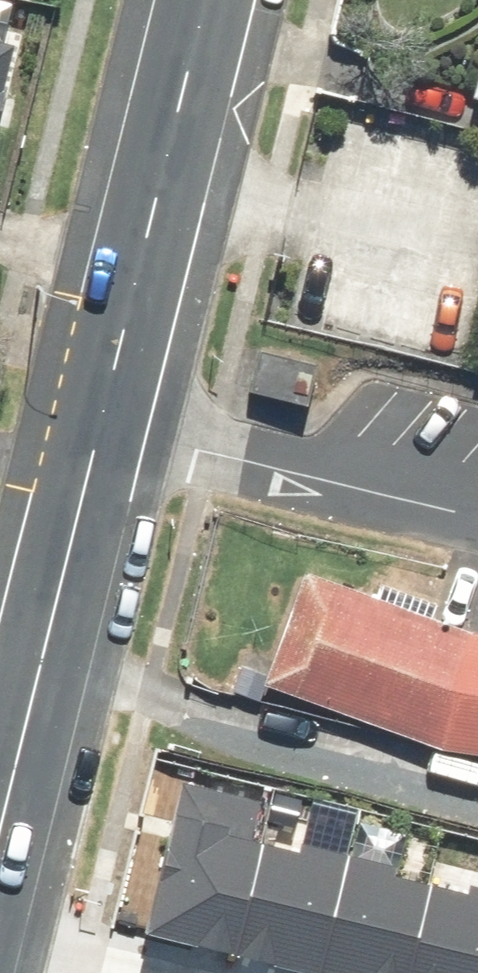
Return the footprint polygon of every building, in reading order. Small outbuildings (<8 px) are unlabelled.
[(463,112),(477,116),(477,53),(463,112)] [(477,759),(477,638),(463,636),(296,577),(258,688),(432,752),(477,759)] [(115,954),(200,972),(477,972),(477,910),(141,835),(115,954)]
